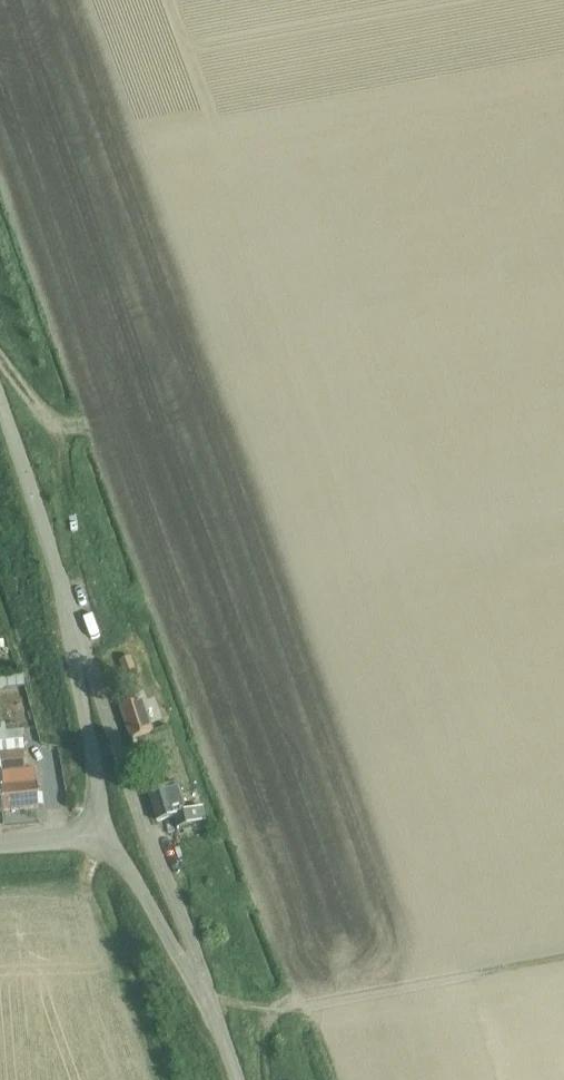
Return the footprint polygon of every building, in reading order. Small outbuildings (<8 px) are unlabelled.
[(129,658),(116,663),(122,677),(135,672),(129,658)] [(121,709),(131,739),(152,731),(142,702),(121,709)] [(0,733),(0,752),(24,750),(22,731),(0,733)] [(39,808),(36,769),(26,770),(24,750),(0,752),(0,762),(3,811),(39,808)] [(157,822),(173,818),(176,830),(206,823),(203,810),(187,814),(178,785),(148,792),(157,822)]
